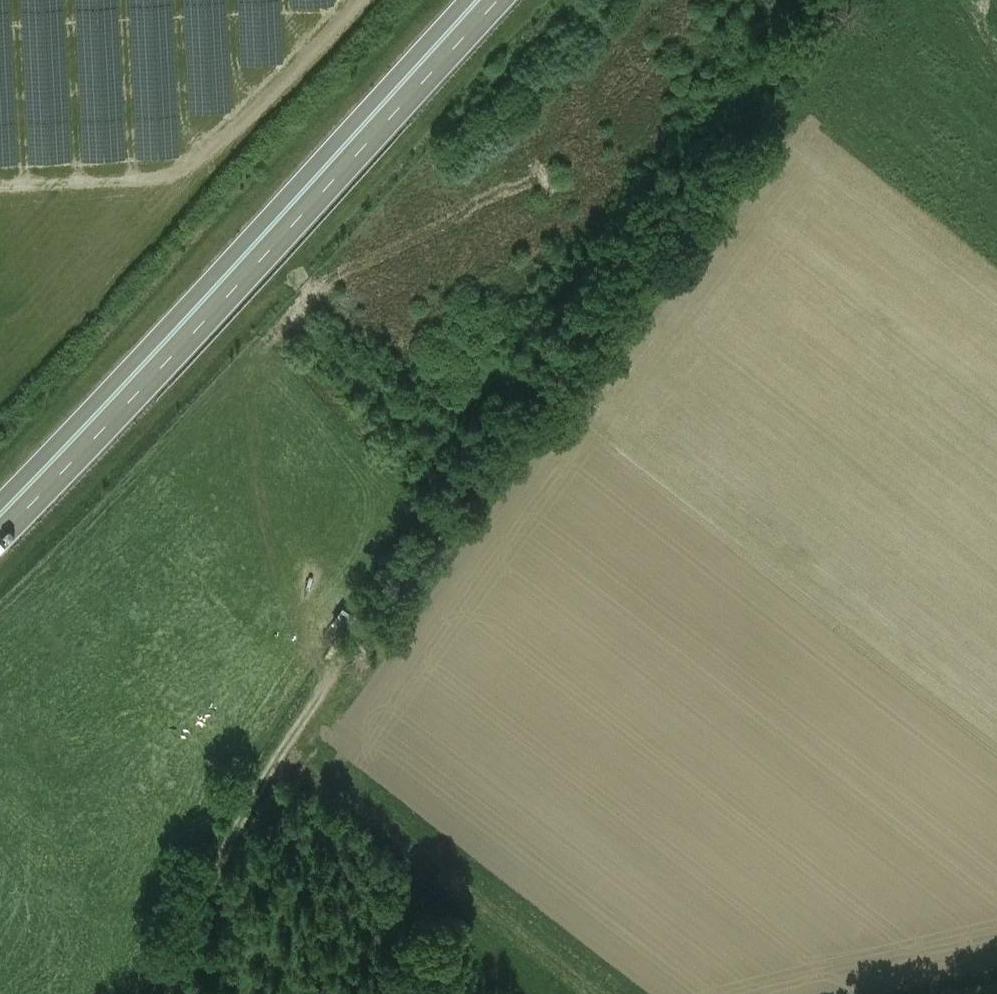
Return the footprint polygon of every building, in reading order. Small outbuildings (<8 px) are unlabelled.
[(343,628),(355,613),(344,604),(332,618),(343,628)]
